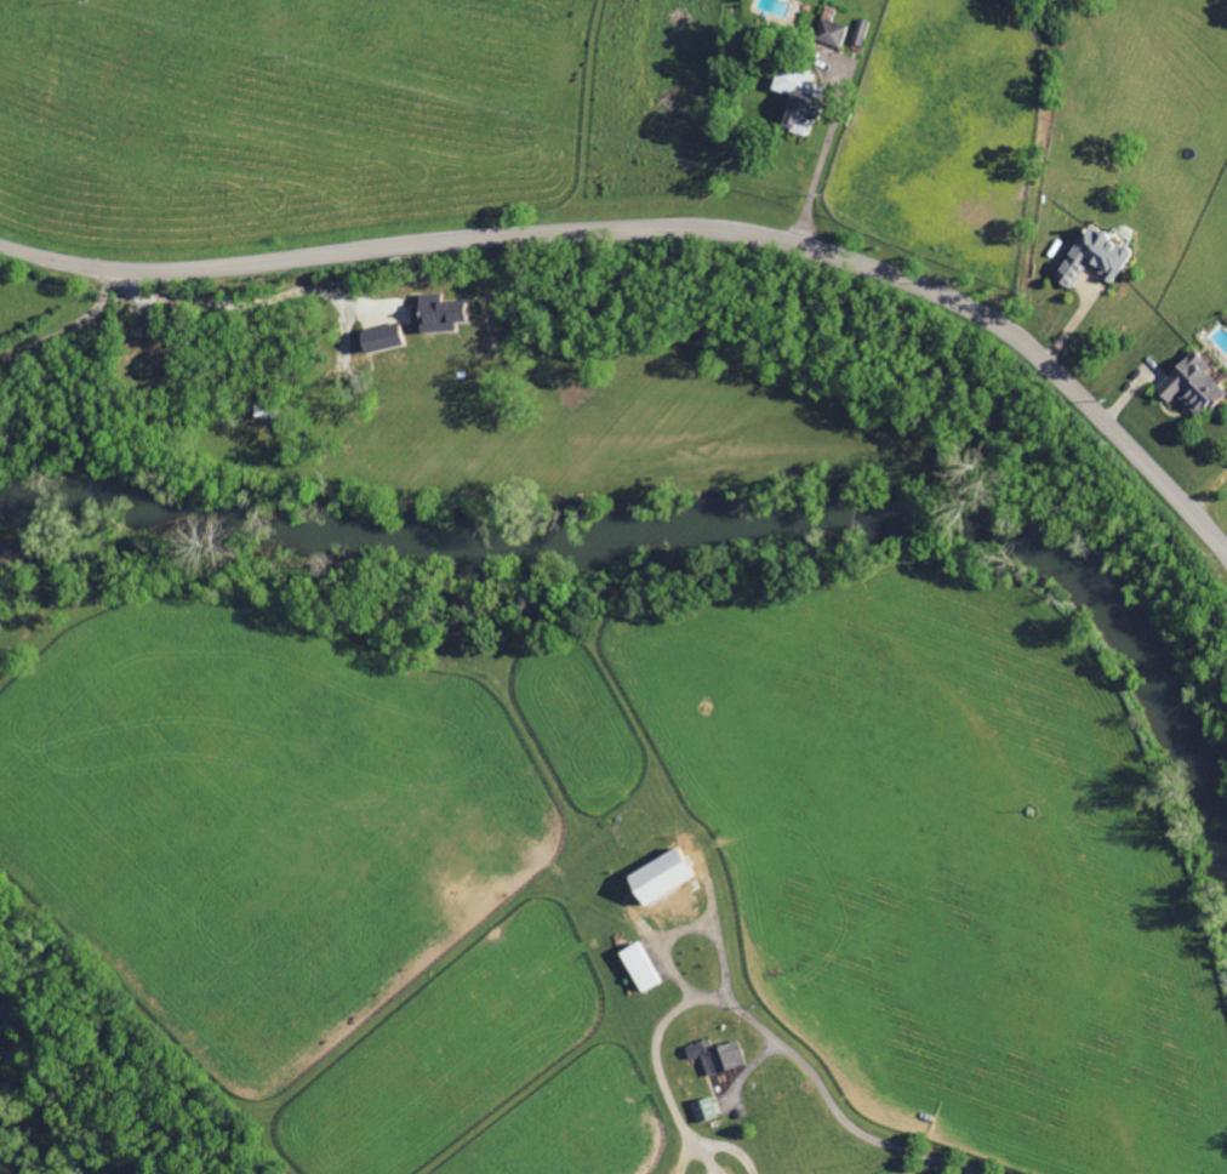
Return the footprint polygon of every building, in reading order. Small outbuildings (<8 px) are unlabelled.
[(812,38),(838,48),(847,26),(821,16),(812,38)] [(789,95),(779,125),(791,128),(792,123),(804,127),(807,118),(810,119),(821,86),(811,83),(813,76),(778,65),(770,89),(789,95)] [(1131,249),(1086,223),(1054,280),(1071,289),(1084,266),(1112,282),(1131,249)] [(452,330),(451,322),(465,321),(464,299),(440,301),(439,293),(414,294),(417,333),(452,330)] [(409,322),(409,304),(396,304),(396,307),(387,307),(387,322),(409,322)] [(356,330),(360,352),(401,345),(397,322),(356,330)] [(1224,391),(1204,371),(1210,366),(1192,349),(1153,389),(1168,403),(1176,395),(1199,418),(1224,391)] [(624,877),(641,908),(654,900),(659,910),(684,897),(678,885),(692,878),(677,849),(624,877)] [(662,982),(640,941),(618,953),(640,994),(662,982)] [(746,1063),(737,1040),(712,1049),(709,1039),(687,1047),(691,1059),(701,1056),(708,1077),(746,1063)] [(698,1123),(719,1116),(713,1096),(691,1104),(698,1123)]
